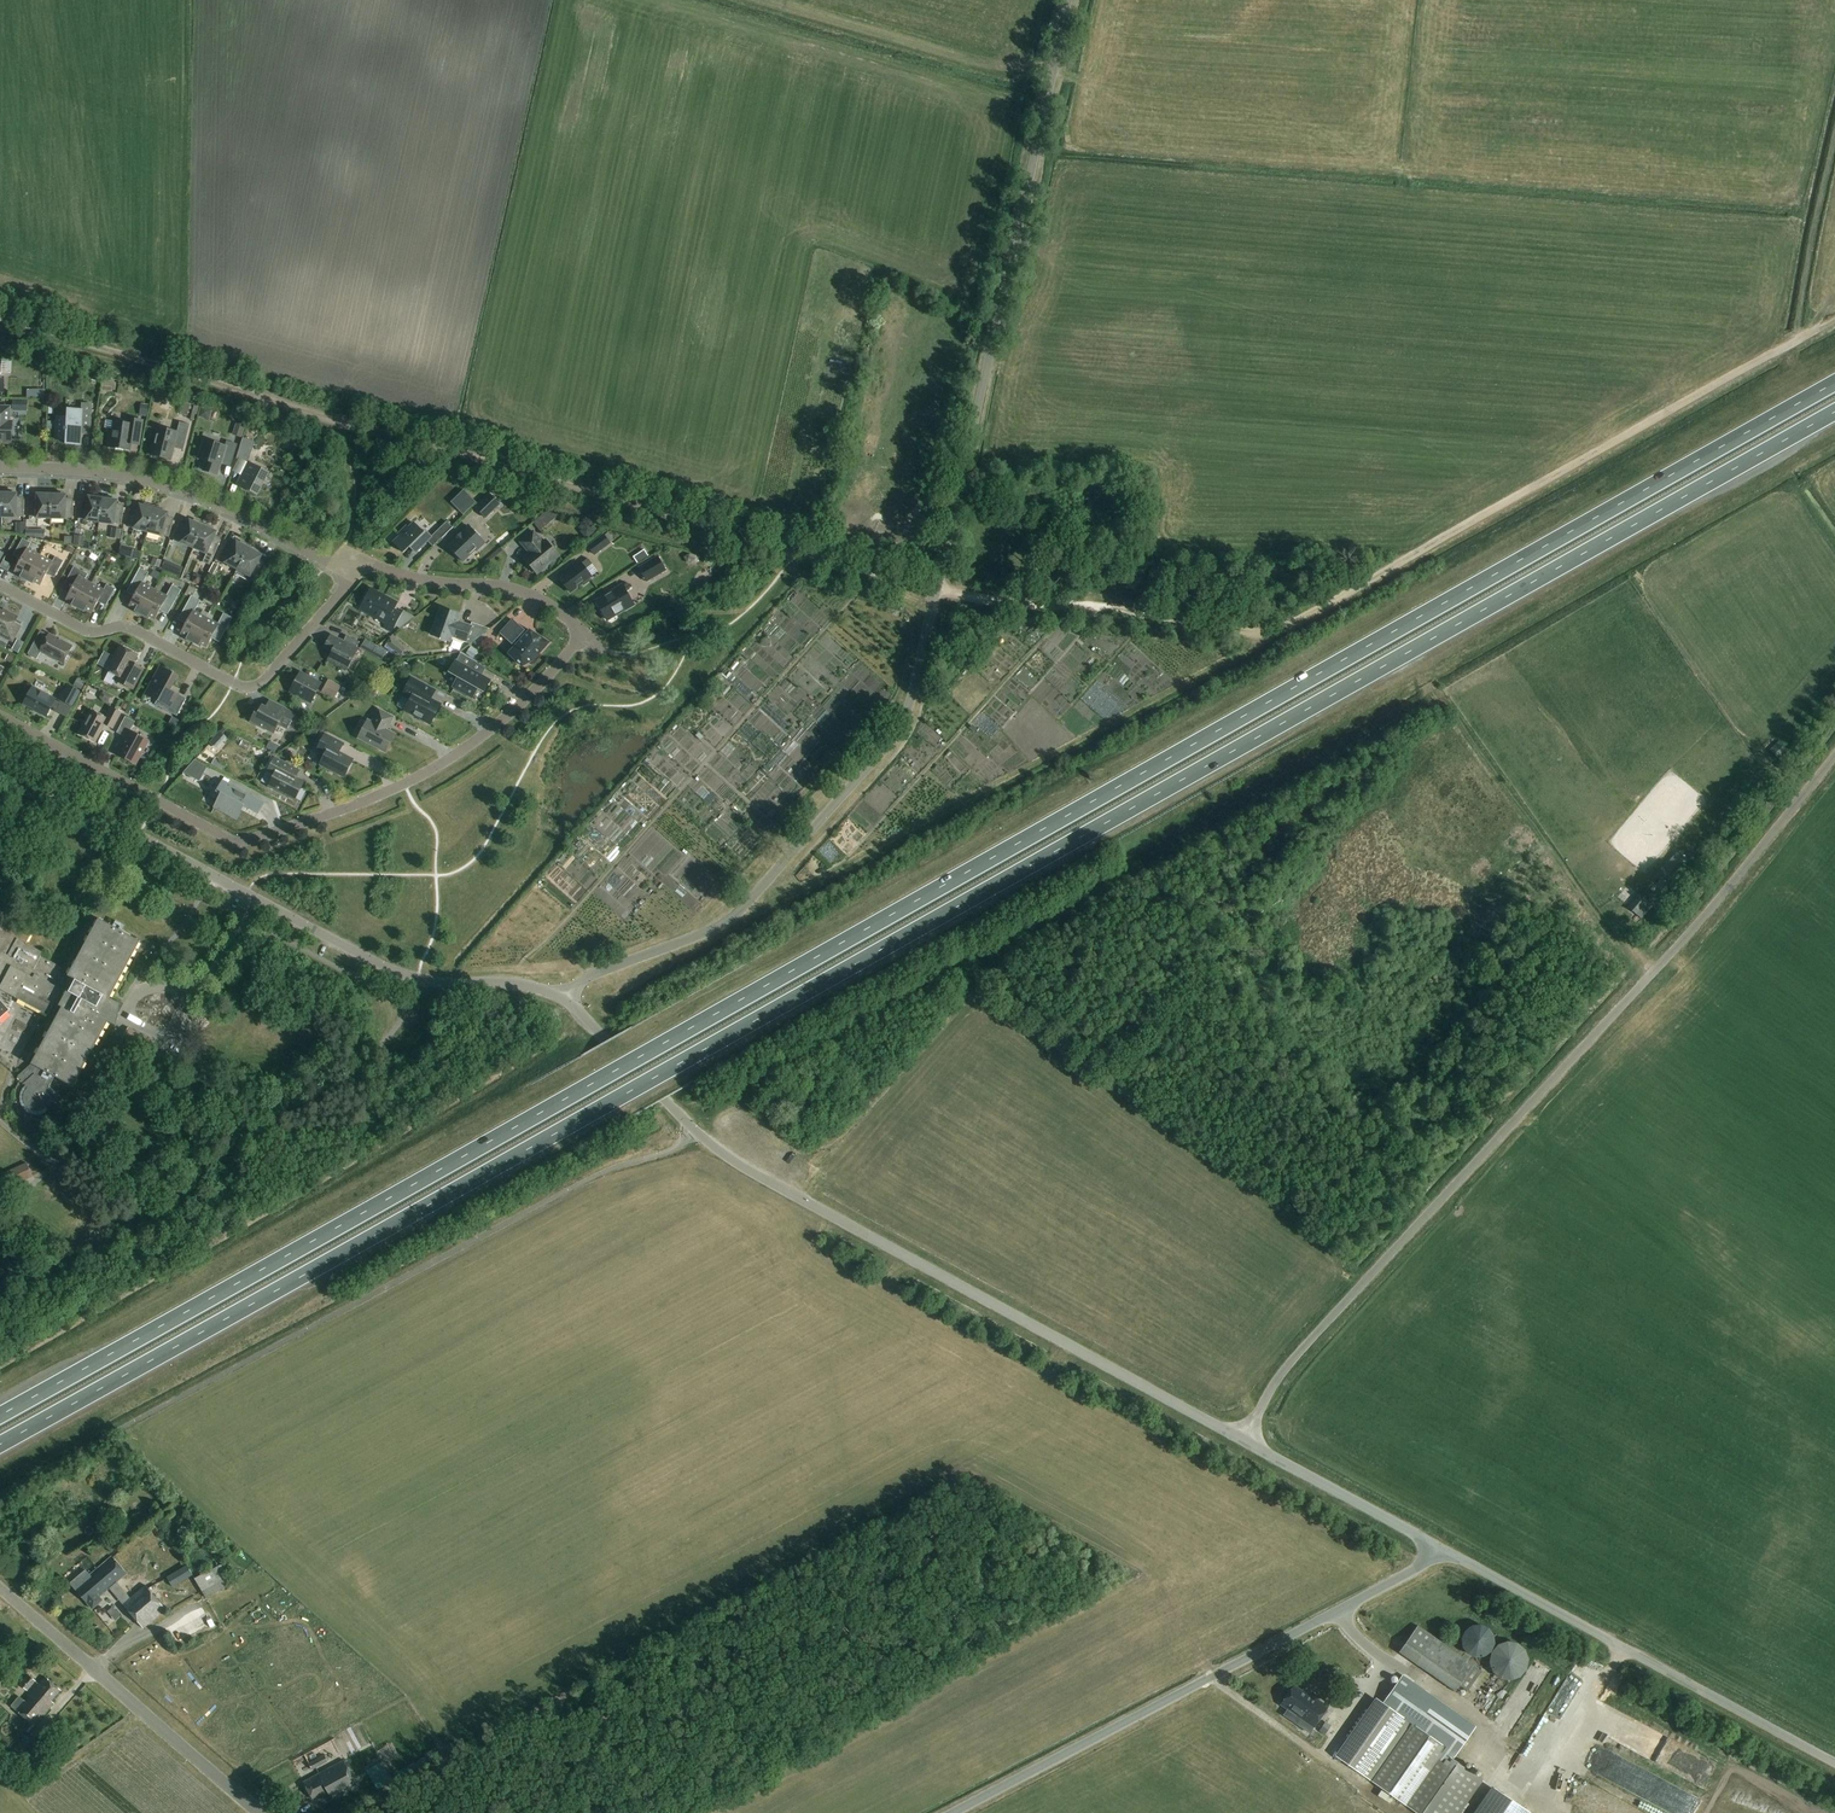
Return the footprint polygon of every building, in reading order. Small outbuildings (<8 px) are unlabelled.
[(13,400),(13,412),(28,412),(28,400),(13,400)] [(140,404),(139,415),(147,417),(148,405),(140,404)] [(81,411),(68,410),(67,418),(57,418),(56,440),(66,441),(66,444),(80,445),(81,431),(91,431),(92,406),(82,405),(81,411)] [(0,407),(0,442),(11,442),(12,422),(10,422),(10,407),(0,407)] [(143,421),(137,420),(133,423),(121,421),(120,423),(115,422),(114,430),(110,430),(107,447),(130,450),(131,442),(133,441),(140,442),(143,421)] [(190,425),(180,423),(177,433),(158,428),(151,455),(171,460),(174,447),(177,445),(184,447),(190,425)] [(233,435),(242,438),(246,426),(237,423),(233,435)] [(237,459),(248,462),(255,442),(243,438),(237,459)] [(231,464),(237,445),(227,442),(226,447),(204,440),(199,459),(206,461),(203,471),(217,475),(221,462),(224,461),(231,464)] [(269,473),(248,463),(237,485),(251,492),(252,490),(259,493),(269,473)] [(3,490),(2,517),(16,518),(16,517),(24,517),(24,500),(17,500),(17,494),(13,494),(13,491),(3,491),(3,490)] [(463,515),(472,507),(476,503),(471,498),(464,490),(458,496),(463,502),(457,508),(463,515)] [(37,518),(51,519),(52,492),(51,492),(41,492),(41,495),(37,495),(37,500),(30,500),(29,518),(37,518)] [(52,492),(51,519),(65,519),(73,519),(73,502),(66,501),(66,496),(62,495),(62,493),(52,492)] [(486,519),(500,505),(489,494),(476,508),(486,519)] [(86,521),(100,523),(103,496),(93,495),(93,498),(89,497),(88,503),(80,502),(78,519),(86,520),(86,521)] [(103,496),(100,523),(114,525),(114,524),(121,525),(124,508),(116,507),(117,501),(113,501),(114,498),(104,496),(103,496)] [(134,529),(148,532),(155,506),(154,506),(154,507),(145,504),(144,507),(140,506),(139,511),(131,509),(127,526),(134,528),(134,529)] [(155,506),(148,532),(161,536),(169,538),(173,521),(166,519),(168,513),(164,512),(165,510),(155,507),(155,506)] [(542,516),(549,524),(558,516),(547,512),(542,516)] [(181,543),(194,548),(204,524),(204,523),(204,524),(195,520),(193,523),(190,521),(188,526),(181,523),(174,539),(181,542),(181,543)] [(447,522),(436,533),(441,539),(452,528),(447,522)] [(16,523),(16,533),(25,533),(25,530),(25,523),(16,523)] [(416,553),(432,537),(426,531),(423,533),(414,523),(409,529),(407,527),(398,535),(400,537),(394,543),(404,553),(410,547),(416,553)] [(194,548),(207,554),(203,563),(210,566),(221,540),(214,537),(216,532),(213,531),(214,528),(205,524),(204,524),(194,548)] [(485,544),(469,527),(448,547),(463,562),(475,551),(476,552),(485,544)] [(111,538),(120,539),(122,530),(112,528),(111,538)] [(25,533),(25,538),(35,538),(35,530),(25,530),(25,533)] [(543,543),(534,532),(521,543),(530,554),(524,559),(537,574),(559,557),(546,541),(543,543)] [(74,546),(84,547),(85,537),(75,536),(74,546)] [(589,547),(594,555),(611,545),(605,537),(589,547)] [(21,578),(27,581),(40,556),(28,549),(31,544),(23,539),(15,553),(23,557),(15,572),(22,575),(21,578)] [(235,574),(251,546),(250,546),(241,542),(240,544),(237,542),(234,547),(227,544),(219,559),(226,562),(225,563),(238,570),(235,574)] [(121,545),(118,556),(131,559),(133,548),(121,545)] [(65,551),(73,555),(75,550),(68,546),(65,551)] [(251,546),(235,574),(236,574),(248,581),(250,576),(257,580),(266,565),(259,561),(262,556),(258,554),(260,552),(251,547),(251,546)] [(641,553),(640,553),(644,559),(645,559),(648,556),(644,550),(641,553)] [(40,556),(27,581),(33,584),(34,582),(40,585),(48,571),(56,575),(64,561),(55,557),(52,563),(40,556)] [(647,582),(666,571),(658,557),(639,568),(647,582)] [(153,558),(150,566),(159,569),(162,561),(153,558)] [(593,565),(588,559),(582,564),(581,564),(560,579),(570,593),(582,584),(584,586),(592,580),(590,578),(591,577),(586,570),(593,565)] [(172,563),(165,560),(162,569),(169,572),(172,563)] [(72,605),(78,609),(91,584),(79,577),(82,572),(74,567),(67,581),(75,585),(67,600),(73,603),(72,605)] [(135,612),(141,615),(155,590),(143,584),(149,573),(140,568),(128,590),(136,595),(130,606),(136,610),(135,612)] [(201,577),(196,574),(192,577),(193,582),(198,585),(202,582),(201,577)] [(91,584),(78,609),(84,612),(85,610),(92,613),(100,599),(108,603),(115,589),(107,585),(104,591),(91,584)] [(155,590),(141,615),(147,618),(148,616),(155,620),(161,608),(169,613),(181,591),(172,586),(166,597),(155,590)] [(634,606),(622,586),(612,592),(611,593),(596,602),(600,608),(599,610),(602,614),(603,614),(607,620),(625,610),(626,610),(634,606)] [(385,599),(370,590),(360,609),(372,615),(372,614),(387,622),(384,627),(392,632),(401,616),(393,612),(398,604),(386,597),(385,599)] [(187,640),(193,643),(206,618),(194,612),(200,601),(191,596),(179,618),(188,623),(181,634),(188,638),(187,640)] [(239,606),(236,612),(243,615),(247,607),(242,605),(239,606)] [(450,642),(452,637),(471,644),(489,630),(472,623),(471,627),(457,622),(460,615),(441,608),(431,635),(450,642)] [(0,610),(0,633),(2,634),(1,636),(12,642),(21,626),(19,628),(13,625),(17,617),(8,612),(7,614),(0,610)] [(206,618),(193,643),(199,646),(200,644),(206,648),(212,636),(221,641),(232,619),(224,614),(218,625),(206,618)] [(513,643),(524,631),(512,620),(500,634),(507,641),(509,639),(513,643)] [(549,643),(530,631),(517,646),(519,648),(511,656),(522,666),(532,661),(549,643)] [(72,647),(50,635),(43,647),(35,642),(28,655),(37,660),(41,652),(63,664),(72,647)] [(360,642),(347,636),(343,642),(331,636),(324,649),(332,653),(328,660),(347,670),(357,649),(356,649),(360,642)] [(397,643),(392,638),(385,647),(389,649),(394,652),(394,651),(401,656),(406,649),(397,643)] [(365,641),(360,649),(370,654),(375,646),(365,641)] [(138,655),(120,646),(107,670),(119,677),(117,681),(133,690),(144,669),(134,664),(138,655)] [(466,655),(474,659),(478,651),(470,647),(466,655)] [(490,681),(472,670),(477,662),(460,653),(461,654),(456,662),(456,661),(449,673),(458,678),(452,687),(473,699),(478,689),(484,692),(490,681)] [(9,654),(5,660),(13,664),(16,658),(9,654)] [(437,663),(444,667),(448,660),(441,656),(437,663)] [(177,676),(161,667),(146,694),(157,700),(155,705),(177,717),(186,699),(169,690),(177,676)] [(321,684),(300,673),(291,692),(311,703),(321,684)] [(1059,714),(1072,699),(1046,676),(1033,691),(1059,714)] [(436,691),(412,678),(402,695),(411,700),(405,711),(430,725),(441,705),(431,699),(436,691)] [(78,679),(74,686),(81,690),(85,683),(78,679)] [(329,680),(322,692),(335,699),(341,687),(329,680)] [(354,680),(350,689),(358,692),(362,683),(354,680)] [(68,685),(60,700),(73,707),(81,692),(68,685)] [(56,700),(33,687),(24,704),(46,717),(51,708),(56,711),(60,703),(55,700),(56,700)] [(103,692),(99,698),(102,701),(107,704),(112,705),(115,698),(103,692)] [(356,696),(353,703),(360,706),(363,699),(356,696)] [(294,715),(270,702),(266,709),(260,705),(251,721),(274,733),(278,724),(287,729),(294,715)] [(121,713),(112,708),(107,719),(92,711),(79,734),(95,743),(104,724),(112,729),(121,713)] [(393,718),(379,710),(372,723),(368,721),(359,738),(385,752),(394,735),(385,730),(387,726),(389,726),(393,718)] [(135,722),(125,717),(117,733),(126,738),(117,755),(135,764),(148,741),(130,731),(135,722)] [(175,728),(176,727),(179,722),(172,718),(169,725),(175,728)] [(307,734),(315,738),(318,731),(314,729),(307,734)] [(225,742),(228,739),(220,732),(217,736),(225,742)] [(344,744),(325,735),(317,750),(326,754),(320,765),(344,777),(353,760),(339,753),(344,744)] [(1785,748),(1779,742),(1770,750),(1777,758),(1779,759),(1781,757),(1788,751),(1785,748)] [(765,769),(779,781),(785,774),(787,776),(795,767),(789,762),(794,756),(783,747),(765,769)] [(304,782),(295,778),(299,770),(275,758),(268,772),(274,775),(268,786),(295,800),(304,782)] [(183,773),(192,778),(195,772),(203,775),(208,767),(195,761),(183,773)] [(264,804),(223,782),(217,792),(221,794),(215,807),(237,819),(244,806),(258,814),(264,804)] [(1639,895),(1628,907),(1641,919),(1652,906),(1639,895)] [(0,990),(19,1000),(23,1002),(48,1016),(53,1007),(55,1004),(63,1008),(32,1065),(18,1077),(24,1084),(23,1085),(24,1085),(25,1085),(28,1089),(26,1091),(24,1094),(24,1098),(24,1101),(25,1105),(27,1108),(30,1110),(33,1111),(36,1112),(40,1112),(43,1111),(46,1109),(57,1099),(49,1089),(55,1077),(73,1087),(109,1022),(117,1026),(117,1024),(118,1021),(119,1017),(120,1013),(122,1004),(110,998),(129,963),(137,949),(138,950),(143,941),(138,939),(138,940),(99,919),(68,977),(61,973),(63,968),(41,957),(43,953),(27,944),(34,931),(11,919),(8,925),(0,921),(0,990)] [(10,1011),(0,1000),(0,1019),(10,1011)] [(130,1024),(122,1039),(148,1054),(157,1039),(130,1024)] [(26,1164),(2,1176),(7,1190),(32,1178),(26,1164)] [(128,1574),(113,1557),(91,1575),(92,1577),(76,1591),(93,1610),(104,1601),(101,1597),(128,1574)] [(222,1565),(196,1579),(207,1599),(233,1584),(222,1565)] [(189,1569),(169,1580),(173,1586),(193,1575),(192,1573),(189,1569)] [(167,1610),(146,1585),(123,1605),(144,1629),(167,1610)] [(171,1637),(200,1624),(194,1609),(164,1623),(171,1637)] [(1465,1631),(1462,1639),(1463,1647),(1468,1654),(1476,1658),(1484,1657),(1491,1652),(1495,1644),(1494,1635),(1489,1628),(1481,1625),(1472,1626),(1465,1631)] [(1418,1626),(1399,1653),(1455,1692),(1474,1665),(1418,1626)] [(20,1685),(28,1691),(37,1681),(29,1675),(20,1685)] [(1414,1812),(1460,1812),(1482,1781),(1451,1760),(1476,1727),(1404,1676),(1382,1703),(1342,1763),(1414,1812)] [(28,1732),(35,1724),(48,1709),(46,1707),(61,1690),(46,1677),(18,1710),(26,1717),(19,1725),(28,1732)] [(1284,1713),(1297,1722),(1301,1716),(1314,1725),(1326,1707),(1319,1702),(1320,1700),(1306,1691),(1305,1693),(1293,1684),(1281,1702),(1288,1707),(1284,1713)] [(1325,1722),(1319,1732),(1325,1735),(1331,1725),(1325,1722)] [(25,1736),(14,1749),(24,1757),(35,1744),(25,1736)] [(33,1747),(24,1757),(32,1764),(41,1754),(33,1747)] [(15,1750),(6,1759),(16,1768),(24,1758),(15,1750)] [(324,1755),(308,1763),(312,1770),(328,1762),(324,1755)] [(16,1769),(21,1773),(27,1766),(22,1762),(16,1769)] [(358,1787),(344,1762),(304,1783),(313,1801),(329,1793),(333,1800),(358,1787)] [(382,1762),(367,1770),(374,1784),(390,1775),(382,1762)]
